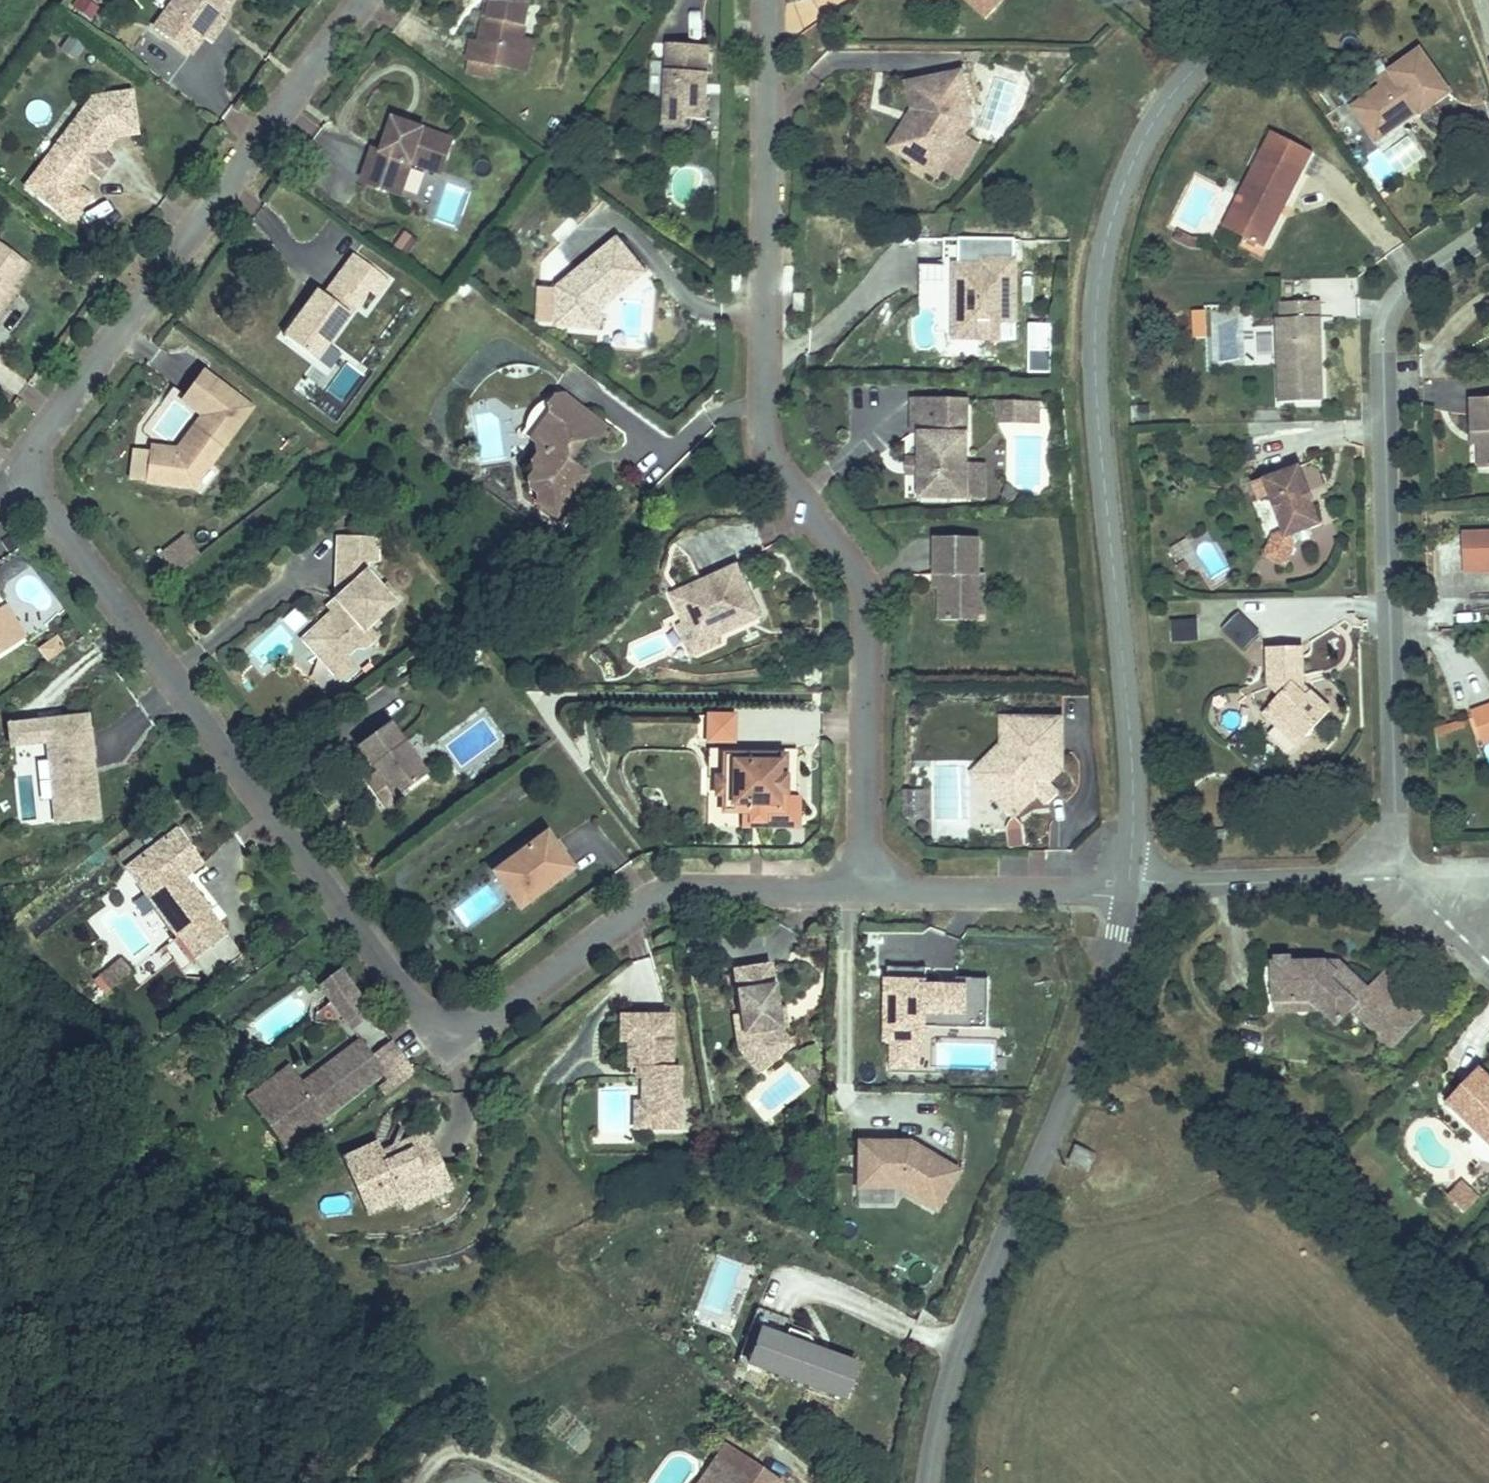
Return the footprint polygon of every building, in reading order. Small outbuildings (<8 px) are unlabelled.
[(73,11),(89,19),(97,5),(88,0),(79,0),(73,11)] [(187,27),(207,0),(151,0),(187,27)] [(478,14),(470,13),(466,33),(491,37),(499,39),(502,21),(518,24),(521,9),(522,0),(481,0),(478,14)] [(502,21),(499,39),(524,44),(531,11),(521,9),(518,24),(502,21)] [(708,53),(709,15),(669,13),(667,71),(679,71),(686,79),(685,88),(706,89),(708,63),(703,59),(704,53),(708,53)] [(491,37),(466,33),(463,49),(487,53),(491,37)] [(1385,82),(1369,91),(1396,131),(1412,120),(1407,112),(1426,99),(1431,107),(1460,88),(1425,37),(1393,57),(1401,71),(1385,82)] [(962,38),(920,46),(928,86),(905,123),(937,143),(972,86),(962,38)] [(913,78),(891,114),(905,123),(928,86),(920,46),(909,49),(913,78)] [(1377,67),(1385,82),(1401,71),(1393,57),(1377,67)] [(128,65),(89,70),(52,121),(69,133),(57,148),(53,145),(34,170),(69,195),(87,170),(71,158),(82,143),(86,146),(87,144),(100,127),(101,126),(97,123),(105,111),(112,110),(134,107),(128,65)] [(679,71),(667,71),(666,88),(685,88),(686,79),(679,71)] [(1396,131),(1369,91),(1355,100),(1382,140),(1396,131)] [(391,94),(389,101),(401,105),(403,98),(391,94)] [(359,158),(399,171),(409,138),(438,148),(450,113),(403,98),(401,105),(389,101),(380,127),(370,124),(359,158)] [(35,101),(29,118),(46,123),(51,107),(35,101)] [(57,148),(69,133),(52,121),(22,161),(34,170),(53,145),(57,148)] [(99,152),(111,136),(100,127),(87,144),(99,152)] [(1284,129),(1243,207),(1263,217),(1254,233),(1274,244),(1324,149),(1284,129)] [(1368,165),(1381,183),(1421,154),(1408,136),(1368,165)] [(1263,217),(1243,207),(1235,222),(1254,233),(1263,217)] [(600,272),(608,265),(613,271),(644,245),(616,212),(559,261),(566,271),(557,278),(556,299),(599,301),(600,282),(600,272)] [(0,221),(0,274),(25,239),(0,221)] [(1013,291),(1013,228),(987,229),(987,235),(961,235),(961,259),(952,267),(953,285),(965,298),(980,298),(980,308),(999,308),(999,292),(1013,291)] [(402,231),(392,246),(407,256),(417,241),(402,231)] [(961,235),(953,235),(952,267),(961,259),(961,235)] [(315,264),(282,311),(313,334),(357,275),(331,256),(322,269),(315,264)] [(809,278),(808,259),(798,260),(798,278),(809,278)] [(566,271),(559,261),(557,278),(566,271)] [(608,265),(600,272),(600,282),(613,271),(608,265)] [(965,298),(953,285),(953,308),(980,308),(980,298),(965,298)] [(1283,316),(1284,327),(1285,362),(1286,399),(1326,399),(1324,298),(1287,299),(1287,316),(1283,316)] [(201,349),(183,374),(188,377),(206,353),(201,349)] [(248,383),(206,353),(188,377),(206,390),(178,431),(151,428),(147,458),(192,463),(248,383)] [(592,391),(561,369),(552,370),(546,378),(547,388),(529,413),(535,417),(536,427),(531,434),(532,443),(527,451),(529,462),(536,466),(538,475),(556,488),(580,456),(576,452),(574,438),(568,433),(578,419),(577,412),(575,399),(589,396),(592,391)] [(966,369),(911,369),(911,404),(919,403),(920,430),(920,442),(920,467),(966,467),(966,466),(966,432),(966,369)] [(1037,389),(1037,369),(1021,369),(1021,389),(1037,389)] [(546,378),(539,380),(521,405),(529,413),(547,388),(546,378)] [(616,406),(592,391),(589,396),(575,399),(577,412),(612,406),(616,406)] [(1480,393),(1480,426),(1488,425),(1488,435),(1488,393),(1480,393)] [(1039,425),(1040,401),(993,399),(992,423),(1039,425)] [(920,442),(920,430),(905,430),(905,442),(920,442)] [(983,467),(983,432),(966,432),(966,466),(966,467),(983,467)] [(586,447),(574,438),(576,452),(580,456),(586,447)] [(1291,539),(1296,538),(1327,527),(1304,464),(1256,480),(1263,497),(1274,493),(1287,529),(1291,539)] [(980,544),(980,507),(937,507),(937,545),(942,545),(942,557),(942,589),(970,590),(970,567),(985,567),(985,544),(980,544)] [(377,513),(338,513),(337,537),(377,538),(377,513)] [(1299,542),(1296,538),(1291,539),(1287,529),(1268,535),(1263,562),(1293,569),(1299,542)] [(170,577),(200,556),(185,535),(155,556),(170,577)] [(720,607),(762,587),(739,537),(698,556),(701,561),(692,565),(690,560),(673,567),(686,595),(720,607)] [(389,583),(361,552),(336,576),(340,581),(332,589),(303,616),(322,636),(340,637),(356,622),(366,624),(375,616),(365,606),(389,583)] [(698,556),(690,560),(692,565),(701,561),(698,556)] [(985,567),(970,567),(970,590),(985,590),(985,567)] [(340,581),(336,576),(327,584),(332,589),(340,581)] [(13,623),(25,615),(6,585),(0,589),(0,604),(13,623)] [(720,607),(686,595),(681,598),(694,626),(723,613),(720,607)] [(13,623),(0,604),(0,631),(13,623)] [(1199,620),(1172,619),(1172,641),(1198,641),(1199,620)] [(1272,649),(1270,680),(1288,696),(1280,706),(1311,735),(1335,709),(1312,688),(1312,650),(1272,649)] [(1027,687),(1010,687),(1010,713),(980,743),(992,755),(1026,722),(1027,687)] [(1070,687),(1027,687),(1026,722),(992,755),(1022,786),(1045,763),(1056,753),(1070,739),(1070,687)] [(1259,714),(1276,698),(1265,687),(1249,704),(1259,714)] [(426,742),(387,691),(355,715),(365,728),(370,725),(374,731),(370,734),(375,741),(394,766),(426,742)] [(1485,735),(1488,734),(1488,706),(1477,710),(1485,735)] [(114,808),(104,707),(24,717),(29,768),(48,766),(49,770),(66,768),(71,813),(114,808)] [(370,725),(365,728),(370,734),(374,731),(370,725)] [(787,727),(727,728),(727,751),(722,751),(719,753),(719,761),(722,764),(727,763),(727,784),(755,783),(755,793),(767,793),(767,783),(788,783),(787,727)] [(394,766),(375,741),(364,750),(384,775),(394,766)] [(1066,763),(1056,753),(1045,763),(1056,773),(1066,763)] [(926,791),(902,791),(902,820),(926,820),(926,791)] [(549,800),(514,828),(522,838),(520,851),(509,859),(524,878),(578,836),(549,800)] [(177,804),(166,812),(179,829),(190,820),(177,804)] [(203,838),(190,820),(179,829),(166,812),(125,843),(178,912),(180,910),(197,932),(228,909),(188,858),(186,860),(182,855),(183,849),(188,845),(190,847),(203,838)] [(514,828),(496,842),(509,859),(520,851),(522,838),(514,828)] [(778,973),(771,928),(735,933),(742,976),(745,996),(755,995),(756,1007),(772,1027),(793,1010),(781,995),(781,993),(778,973)] [(373,990),(341,948),(322,962),(354,1005),(373,990)] [(90,981),(103,997),(131,973),(118,957),(90,981)] [(1340,977),(1327,964),(1286,965),(1288,1002),(1318,1002),(1319,1008),(1333,1009),(1348,1023),(1355,1017),(1374,1037),(1370,1040),(1388,1058),(1432,1015),(1410,992),(1414,987),(1396,970),(1380,986),(1354,963),(1340,977)] [(1354,963),(1327,964),(1340,977),(1354,963)] [(887,968),(886,1040),(892,1040),(892,1065),(918,1066),(918,1040),(924,1040),(924,1025),(925,1011),(957,1012),(956,1025),(986,1025),(987,976),(956,977),(956,985),(925,985),(925,967),(887,968)] [(785,971),(778,973),(781,993),(788,992),(785,971)] [(745,996),(742,976),(735,978),(740,1015),(758,1038),(772,1027),(756,1007),(755,995),(745,996)] [(674,990),(631,991),(632,1015),(632,1043),(641,1043),(650,1043),(650,1052),(646,1052),(647,1077),(647,1079),(661,1078),(662,1102),(685,1101),(683,1040),(675,1041),(674,990)] [(1318,1002),(1288,1002),(1288,1011),(1319,1008),(1318,1002)] [(956,1025),(957,1012),(925,1011),(924,1025),(956,1025)] [(362,1060),(384,1043),(363,1017),(305,1063),(297,1053),(273,1073),(304,1112),(364,1064),(362,1060)] [(813,1035),(805,1024),(796,1032),(805,1042),(813,1035)] [(819,1043),(813,1035),(805,1042),(811,1049),(819,1043)] [(386,1046),(384,1043),(362,1060),(364,1064),(386,1046)] [(650,1043),(641,1043),(641,1052),(646,1052),(650,1052),(650,1043)] [(273,1073),(297,1053),(290,1045),(253,1075),(291,1122),(304,1112),(273,1073)] [(1488,1142),(1488,1073),(1486,1070),(1452,1108),(1488,1142)] [(647,1077),(639,1077),(640,1103),(662,1102),(661,1078),(647,1079),(647,1077)] [(405,1104),(396,1128),(413,1120),(426,1146),(445,1136),(433,1111),(405,1104)] [(381,1121),(348,1137),(377,1192),(408,1177),(413,1187),(459,1165),(445,1136),(426,1146),(413,1120),(396,1128),(399,1136),(390,1140),(386,1133),(381,1121)] [(396,1128),(386,1133),(390,1140),(399,1136),(396,1128)] [(960,1168),(910,1141),(859,1142),(860,1157),(864,1157),(865,1167),(860,1167),(860,1187),(899,1186),(938,1208),(960,1168)] [(1455,1164),(1436,1184),(1452,1199),(1471,1180),(1455,1164)] [(789,1330),(792,1322),(758,1309),(737,1365),(747,1368),(748,1364),(752,1353),(749,1352),(752,1344),(756,1345),(761,1331),(784,1339),(788,1330),(789,1330)] [(854,1366),(818,1352),(808,1337),(789,1330),(788,1330),(784,1339),(761,1331),(756,1345),(752,1344),(749,1352),(752,1353),(748,1364),(842,1399),(854,1366)] [(731,1462),(760,1482),(766,1482),(736,1456),(731,1462)] [(731,1462),(720,1475),(729,1482),(760,1482),(731,1462)] [(720,1475),(713,1482),(729,1482),(720,1475)]
